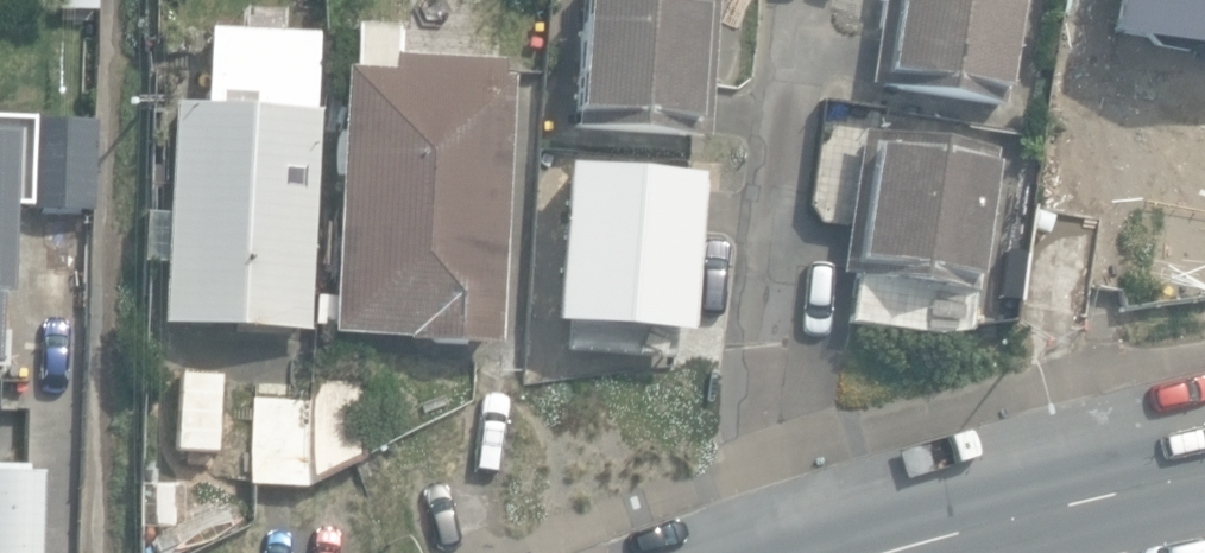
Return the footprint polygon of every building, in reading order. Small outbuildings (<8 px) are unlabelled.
[(708,138),(720,0),(583,0),(573,126),(708,138)] [(1008,111),(1026,0),(884,0),(869,88),(1008,111)] [(1204,119),(1204,0),(1112,0),(1094,99),(1204,119)] [(331,338),(497,346),(510,78),(510,77),(501,76),(501,60),(395,55),(396,28),(352,26),(350,68),(344,67),(331,338)] [(163,327),(310,333),(319,110),(314,110),(317,36),(206,32),(204,104),(173,103),(168,210),(144,209),(142,264),(165,265),(163,327)] [(23,210),(91,213),(95,126),(26,123),(23,210)] [(856,275),(971,293),(976,294),(999,155),(861,132),(838,272),(856,275)] [(561,318),(698,327),(708,183),(571,174),(561,318)] [(1015,304),(1086,317),(1103,218),(1031,206),(1031,208),(1015,304)] [(968,329),(971,293),(856,275),(850,324),(934,337),(968,329)] [(316,402),(312,486),(364,460),(369,384),(317,381),(316,402)] [(253,482),(312,486),(316,402),(259,398),(253,482)] [(32,480),(0,477),(0,552),(31,552),(32,480)]
